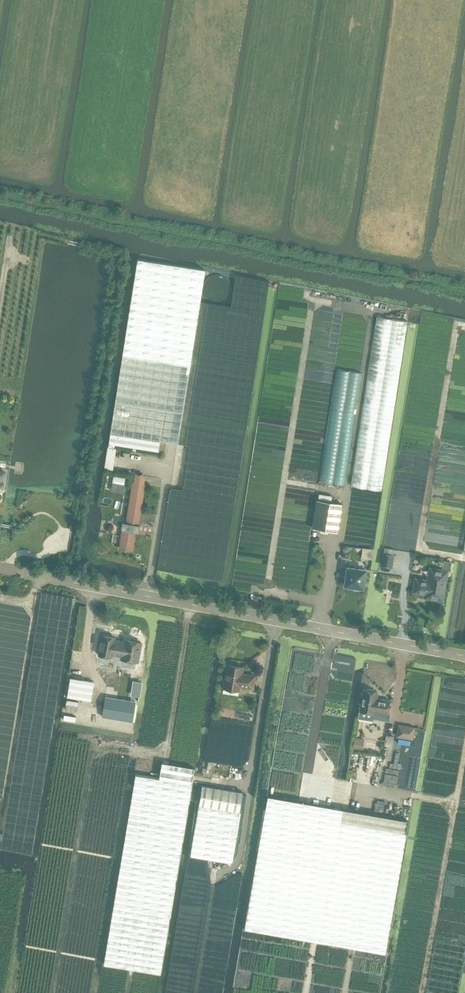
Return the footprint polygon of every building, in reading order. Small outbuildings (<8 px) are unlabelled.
[(205,269),(138,258),(110,433),(160,441),(178,444),(205,269)] [(353,485),(382,491),(409,321),(376,317),(353,485)] [(113,468),(114,459),(116,447),(158,453),(160,441),(110,433),(105,467),(113,468)] [(138,532),(140,524),(138,524),(145,475),(135,473),(127,522),(122,521),(121,529),(123,529),(120,547),(132,549),(134,531),(138,532)] [(114,474),(112,482),(124,484),(125,476),(114,474)] [(312,527),(337,531),(342,504),(317,499),(312,527)] [(392,568),(394,555),(383,553),(381,566),(392,568)] [(360,587),(363,588),(365,570),(347,567),(345,585),(353,586),(353,589),(359,590),(360,587)] [(413,587),(414,587),(413,592),(431,595),(431,598),(442,600),(447,571),(428,568),(426,580),(415,579),(414,583),(413,583),(413,587)] [(111,656),(111,653),(121,655),(121,658),(138,661),(141,642),(139,641),(138,639),(133,638),(132,640),(124,639),(124,641),(114,640),(114,637),(102,634),(98,654),(111,656)] [(242,673),(243,667),(227,664),(223,688),(239,690),(240,686),(253,688),(255,675),(242,673)] [(70,678),(67,697),(91,701),(94,681),(70,678)] [(363,689),(358,718),(372,720),(374,711),(387,713),(389,700),(379,698),(379,699),(376,699),(377,691),(374,691),(373,689),(368,688),(366,689),(363,689)] [(105,697),(102,717),(132,721),(135,702),(105,697)] [(414,727),(398,724),(396,736),(412,739),(414,727)] [(121,858),(104,964),(105,964),(129,968),(135,969),(159,973),(160,973),(191,784),(191,783),(193,774),(194,768),(193,767),(169,763),(162,762),(159,778),(136,774),(135,774),(121,858)] [(202,785),(199,805),(239,811),(242,792),(202,785)] [(342,809),(267,796),(245,929),(385,953),(395,897),(406,833),(340,822),(342,809)] [(239,811),(199,805),(190,855),(230,862),(239,811)] [(342,809),(340,822),(406,833),(408,820),(342,809)]
